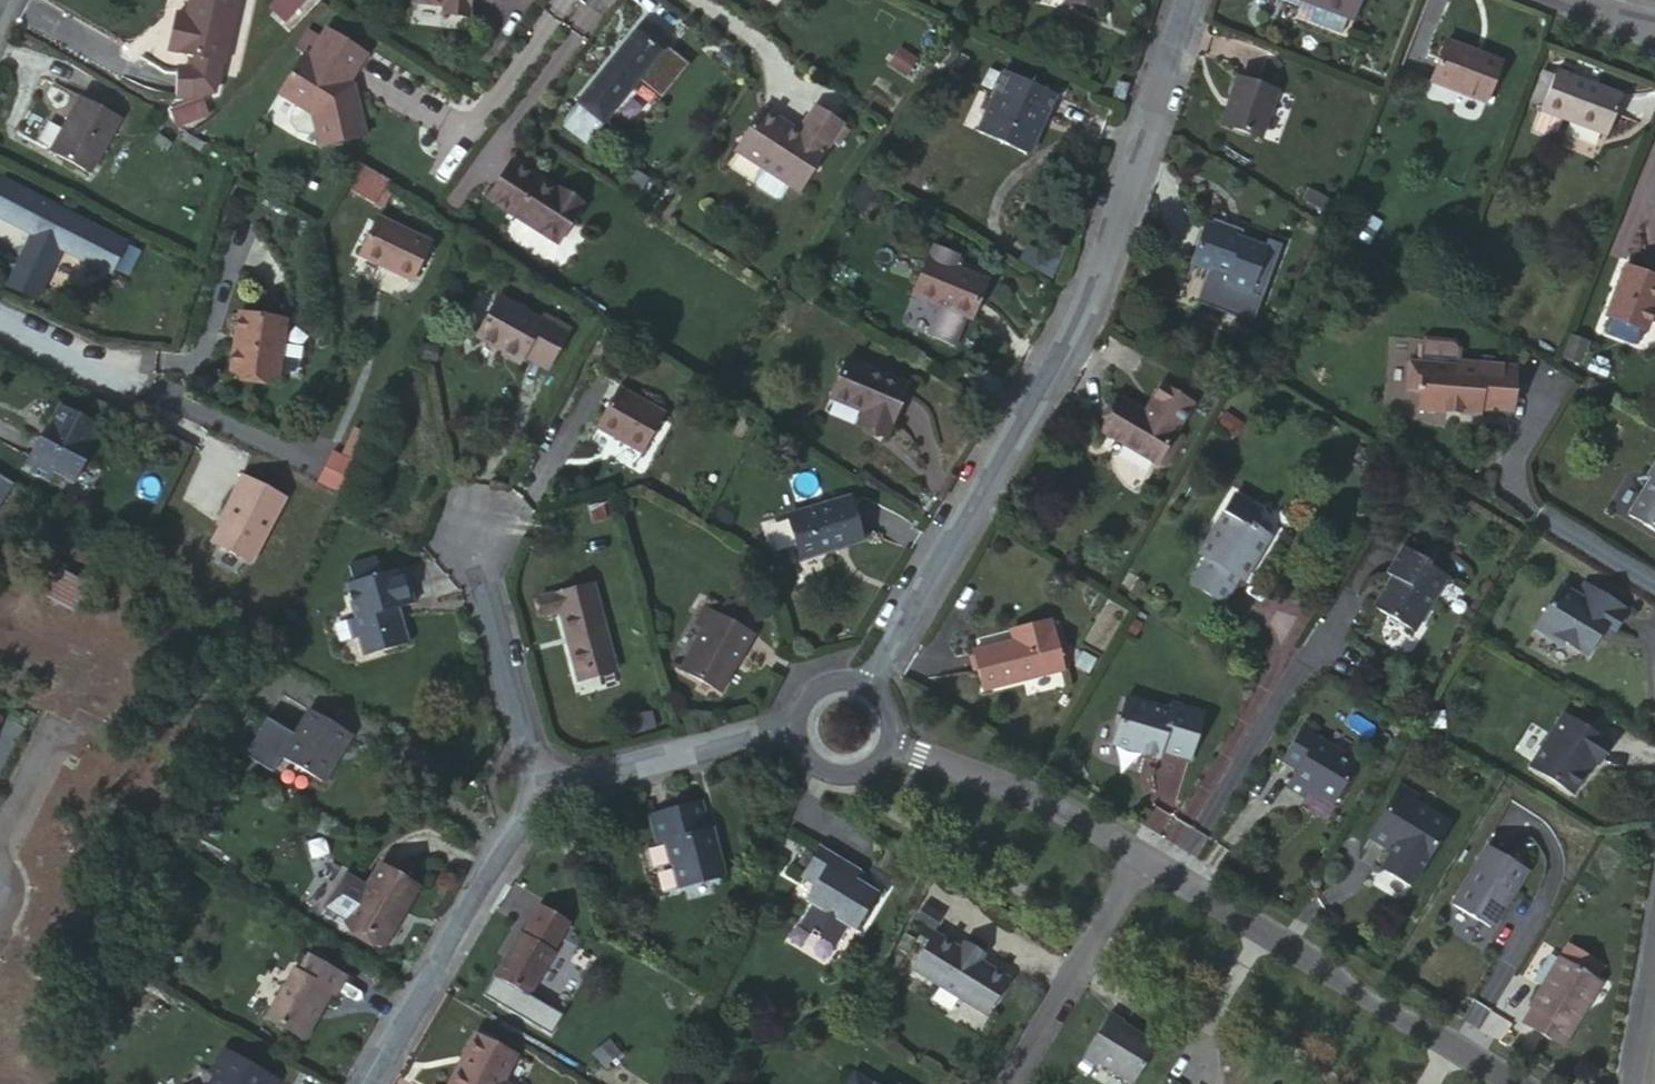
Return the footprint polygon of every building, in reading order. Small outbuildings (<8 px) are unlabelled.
[(185,16),(177,14),(169,50),(195,56),(193,68),(179,72),(179,97),(193,98),(214,92),(221,62),(224,62),(237,0),(189,0),(185,16)] [(299,0),(276,0),(268,8),(282,22),(301,2),(299,0)] [(439,9),(463,13),(466,0),(440,0),(439,9)] [(1298,0),(1292,15),(1307,21),(1313,6),(1298,0)] [(1313,6),(1307,21),(1337,32),(1343,17),(1349,0),(1298,0),(1313,6)] [(1343,17),(1351,20),(1358,0),(1349,0),(1343,17)] [(642,23),(567,117),(592,137),(666,42),(642,23)] [(369,54),(329,29),(311,56),(305,53),(280,94),(300,107),(293,111),(287,121),(297,128),(306,132),(313,126),(317,144),(364,131),(357,97),(346,91),(369,54)] [(1496,63),(1442,42),(1426,81),(1481,103),(1496,63)] [(923,54),(912,47),(901,64),(911,71),(923,54)] [(1058,96),(1003,70),(993,94),(998,98),(982,132),(1026,153),(1043,115),(1048,117),(1058,96)] [(1557,71),(1555,76),(1543,106),(1542,109),(1556,115),(1558,111),(1607,130),(1620,96),(1557,71)] [(1543,106),(1555,76),(1542,72),(1532,101),(1543,106)] [(1275,91),(1238,77),(1221,126),(1258,138),(1275,91)] [(1127,84),(1117,81),(1111,96),(1121,100),(1127,84)] [(119,119),(79,98),(50,152),(89,173),(119,119)] [(198,102),(175,116),(183,128),(205,114),(198,102)] [(761,105),(733,149),(760,166),(753,179),(754,185),(773,198),(780,196),(787,184),(797,189),(841,119),(814,103),(794,133),(778,123),(781,118),(761,105)] [(1556,115),(1542,109),(1533,132),(1550,138),(1557,135),(1564,119),(1556,115)] [(1605,135),(1607,130),(1558,111),(1556,115),(1564,119),(1605,135)] [(512,158),(487,195),(557,240),(584,201),(561,187),(560,189),(512,158)] [(386,182),(364,169),(352,192),(373,203),(386,182)] [(36,226),(37,224),(63,236),(60,245),(111,271),(126,239),(0,178),(0,216),(25,228),(28,222),(36,226)] [(434,238),(379,216),(363,254),(419,276),(434,238)] [(1225,229),(1203,221),(1188,263),(1225,277),(1223,285),(1247,295),(1265,247),(1223,233),(1225,229)] [(37,224),(36,226),(14,272),(39,284),(60,245),(63,236),(37,224)] [(989,281),(931,258),(915,295),(972,320),(989,281)] [(1625,264),(1605,314),(1607,315),(1603,326),(1604,332),(1630,342),(1636,339),(1640,328),(1642,329),(1654,299),(1654,277),(1625,264)] [(525,354),(545,320),(500,296),(478,336),(522,360),(525,354)] [(283,324),(236,314),(225,374),(273,382),(283,324)] [(548,315),(545,320),(525,354),(549,368),(572,330),(548,315)] [(835,395),(867,407),(873,410),(870,418),(892,427),(911,380),(850,357),(835,395)] [(1418,407),(1465,416),(1468,404),(1478,406),(1477,411),(1511,416),(1518,377),(1504,373),(1505,369),(1462,364),(1461,367),(1412,360),(1406,389),(1421,391),(1418,407)] [(1116,397),(1097,429),(1150,460),(1151,459),(1169,428),(1170,426),(1185,400),(1155,381),(1138,410),(1116,397)] [(669,408),(622,384),(602,423),(648,448),(669,408)] [(1468,404),(1465,416),(1476,417),(1477,411),(1478,406),(1468,404)] [(873,410),(867,407),(861,421),(890,432),(892,427),(870,418),(873,410)] [(96,429),(57,408),(46,429),(52,432),(45,446),(39,442),(28,461),(34,465),(31,474),(49,485),(53,476),(72,486),(83,466),(78,464),(96,429)] [(1169,428),(1151,459),(1159,463),(1176,433),(1169,428)] [(1139,480),(1149,466),(1122,447),(1112,461),(1139,480)] [(1644,476),(1648,478),(1625,516),(1654,536),(1654,459),(1644,476)] [(354,476),(327,463),(320,478),(346,490),(354,476)] [(11,485),(0,478),(0,503),(11,485)] [(346,490),(320,478),(313,492),(339,506),(346,490)] [(282,502),(238,479),(229,496),(234,498),(211,546),(250,566),(282,502)] [(1270,544),(1253,534),(1245,530),(1256,511),(1232,496),(1205,540),(1206,542),(1197,556),(1202,560),(1186,586),(1222,609),(1238,582),(1244,585),(1270,544)] [(823,516),(796,520),(806,562),(843,554),(842,549),(869,544),(860,502),(822,510),(823,516)] [(1257,529),(1253,534),(1270,544),(1273,539),(1257,529)] [(1429,560),(1402,544),(1386,569),(1390,572),(1372,602),(1409,626),(1444,574),(1427,563),(1429,560)] [(354,558),(357,573),(386,567),(382,551),(354,558)] [(386,567),(357,573),(349,576),(357,609),(350,612),(354,633),(357,631),(362,648),(413,637),(408,616),(399,618),(396,603),(417,597),(409,562),(386,567)] [(57,569),(43,599),(71,613),(85,583),(57,569)] [(1581,653),(1594,635),(1588,631),(1602,611),(1615,620),(1617,622),(1625,611),(1582,581),(1574,592),(1559,582),(1530,626),(1548,638),(1557,637),(1581,653)] [(562,609),(580,673),(616,663),(597,582),(541,594),(545,613),(562,609)] [(733,601),(725,615),(752,632),(760,617),(733,601)] [(752,632),(725,615),(710,606),(700,622),(708,627),(684,666),(675,660),(675,661),(723,690),(758,635),(752,632)] [(1588,631),(1594,635),(1601,639),(1615,620),(1602,611),(1588,631)] [(1021,639),(1012,642),(972,653),(983,690),(1060,669),(1059,665),(1050,627),(1048,621),(1018,630),(1021,639)] [(1050,627),(1059,665),(1066,663),(1056,624),(1050,627)] [(1010,632),(1012,642),(1021,639),(1018,630),(1010,632)] [(616,663),(580,673),(581,680),(618,671),(616,663)] [(1122,694),(1108,739),(1140,749),(1142,747),(1148,748),(1149,751),(1154,753),(1156,746),(1186,757),(1200,710),(1167,702),(1165,707),(1122,694)] [(300,729),(285,754),(326,777),(339,756),(338,755),(342,746),(343,748),(354,730),(315,707),(301,730),(300,729)] [(1560,713),(1531,764),(1575,788),(1592,757),(1596,759),(1607,738),(1560,713)] [(1357,763),(1300,725),(1280,756),(1296,768),(1288,782),(1304,793),(1309,787),(1332,803),(1357,763)] [(1416,795),(1397,784),(1368,834),(1386,845),(1389,840),(1398,845),(1400,842),(1403,843),(1404,849),(1426,862),(1449,821),(1413,799),(1416,795)] [(698,803),(644,818),(652,847),(661,845),(667,865),(671,868),(676,888),(722,876),(710,827),(705,829),(698,803)] [(1528,868),(1490,844),(1452,903),(1490,926),(1515,886),(1517,887),(1528,868)] [(853,882),(857,874),(818,850),(800,880),(813,889),(806,904),(813,908),(800,928),(835,949),(848,928),(855,932),(876,897),(858,886),(853,882)] [(379,860),(346,918),(384,940),(417,884),(379,860)] [(863,878),(857,874),(853,882),(858,886),(863,878)] [(163,909),(155,925),(166,929),(173,914),(163,909)] [(554,949),(520,930),(494,974),(528,994),(554,949)] [(960,949),(932,933),(911,969),(987,1016),(1009,978),(981,962),(984,955),(964,943),(960,949)] [(1559,955),(1578,966),(1586,952),(1567,940),(1559,955)] [(295,965),(266,1012),(304,1036),(330,990),(333,992),(345,972),(308,952),(297,967),(295,965)] [(1578,966),(1591,974),(1600,960),(1586,952),(1578,966)] [(1578,966),(1559,955),(1531,1001),(1535,1003),(1525,1018),(1560,1040),(1597,977),(1591,974),(1578,966)] [(1111,1010),(1085,1054),(1099,1062),(1133,1082),(1158,1041),(1124,1020),(1125,1017),(1111,1010)] [(450,1083),(511,1083),(502,1080),(516,1052),(475,1032),(450,1083)] [(209,1066),(215,1069),(228,1048),(222,1044),(209,1066)] [(215,1069),(207,1083),(272,1083),(276,1078),(228,1048),(215,1069)] [(1099,1062),(1085,1054),(1084,1057),(1097,1066),(1099,1062)] [(858,1074),(852,1083),(874,1083),(858,1074)]
